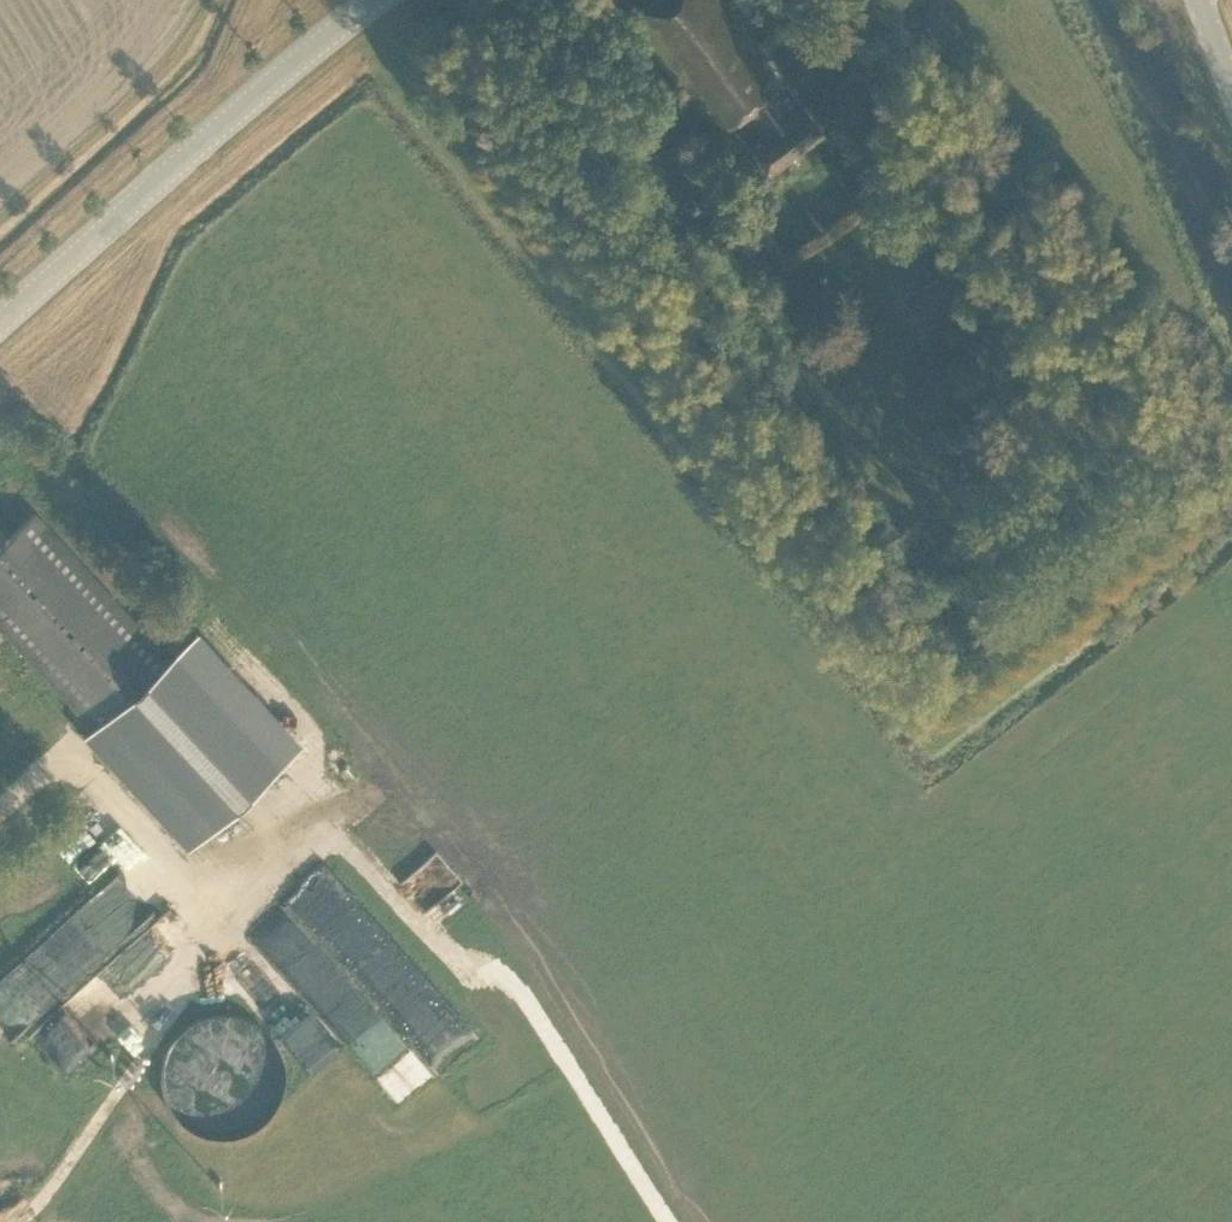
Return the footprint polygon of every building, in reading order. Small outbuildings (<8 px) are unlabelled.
[(629,17),(719,132),(739,116),(753,139),(751,141),(773,169),(826,129),(804,100),(802,102),(766,57),(773,52),(745,16),(765,0),(650,0),(629,17)] [(63,486),(36,512),(170,656),(198,631),(63,486)] [(95,725),(170,656),(36,512),(0,545),(0,623),(95,725)] [(178,649),(170,656),(95,725),(84,736),(188,848),(282,760),(178,649)] [(368,984),(408,956),(391,932),(351,960),(368,984)] [(141,1040),(169,1000),(138,977),(109,1017),(141,1040)] [(359,987),(325,1018),(377,1074),(411,1043),(359,987)] [(179,1056),(173,1060),(217,1133),(295,1086),(243,1000),(171,1043),(179,1056)]
